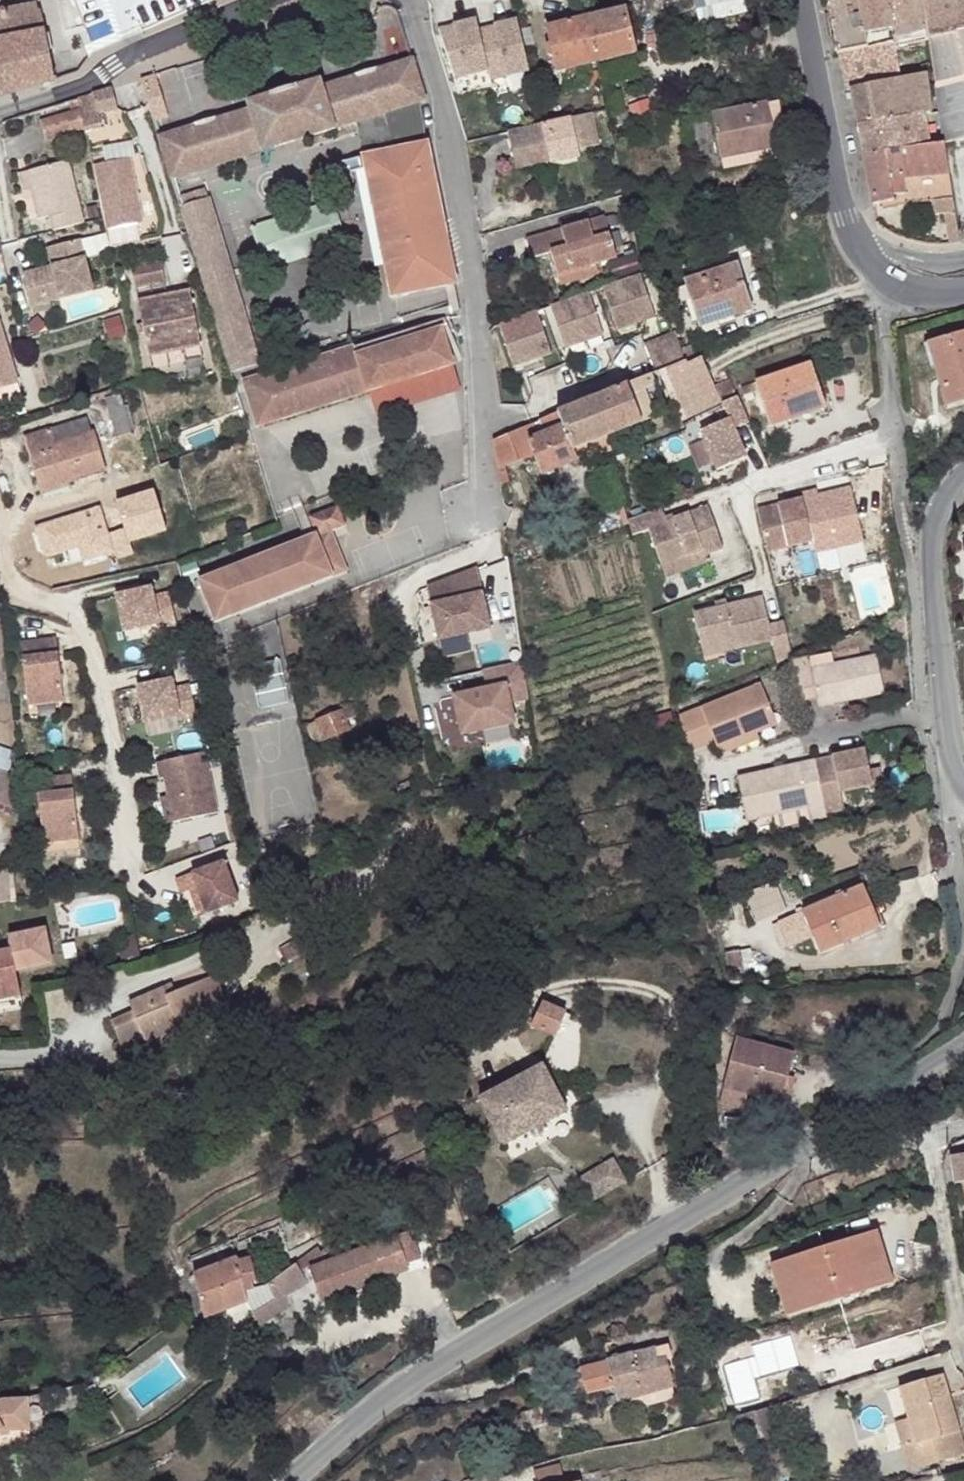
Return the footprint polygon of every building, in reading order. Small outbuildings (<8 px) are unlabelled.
[(698,19),(745,12),(743,0),(695,0),(698,19)] [(837,53),(840,52),(866,47),(857,0),(827,0),(837,53)] [(894,41),(866,47),(840,52),(841,58),(894,46),(927,38),(920,0),(886,0),(894,41)] [(866,47),(894,41),(886,0),(857,0),(866,47)] [(927,38),(928,38),(935,84),(963,77),(963,0),(920,0),(927,38)] [(59,79),(36,2),(0,9),(0,96),(59,79)] [(635,53),(625,8),(586,18),(597,62),(635,53)] [(438,30),(450,79),(489,69),(492,81),(529,72),(515,12),(438,30)] [(597,62),(586,18),(546,27),(557,72),(597,62)] [(894,46),(841,58),(848,89),(851,88),(900,78),(894,46)] [(320,81),(247,104),(249,110),(158,137),(171,179),(262,151),(335,128),(356,122),(426,101),(413,59),(322,87),(320,81)] [(601,83),(599,70),(590,72),(593,85),(601,83)] [(900,78),(851,88),(858,124),(931,112),(925,73),(900,78)] [(168,116),(156,75),(140,80),(153,121),(168,116)] [(935,84),(943,143),(963,139),(963,77),(935,84)] [(112,88),(78,99),(80,109),(85,130),(101,126),(98,114),(117,109),(112,88)] [(634,103),(631,95),(622,97),(625,106),(634,103)] [(784,130),(779,102),(767,105),(772,133),(784,130)] [(456,284),(427,144),(420,103),(356,122),(392,297),(456,284)] [(767,105),(687,119),(699,175),(724,170),(722,159),(775,148),(767,105)] [(80,109),(40,121),(46,142),(85,130),(80,109)] [(931,112),(858,124),(863,154),(936,144),(931,112)] [(592,113),(507,131),(512,154),(546,146),(549,160),(550,164),(579,156),(577,148),(599,143),(592,113)] [(936,144),(863,154),(873,204),(893,201),(894,204),(952,199),(943,143),(936,144)] [(549,160),(546,146),(512,154),(516,169),(549,160)] [(775,148),(722,159),(724,170),(778,159),(775,148)] [(95,165),(109,228),(143,221),(129,158),(95,165)] [(352,172),(349,160),(338,162),(341,174),(352,172)] [(68,161),(26,172),(31,189),(38,218),(50,216),(53,230),(84,223),(68,161)] [(31,189),(26,172),(19,173),(23,191),(31,189)] [(259,363),(206,189),(176,198),(230,372),(259,363)] [(334,200),(250,226),(265,271),(348,245),(334,200)] [(616,258),(604,217),(526,240),(532,258),(551,252),(558,276),(596,264),(616,258)] [(959,243),(956,225),(946,226),(949,244),(959,243)] [(22,273),(31,307),(94,291),(80,239),(47,248),(51,266),(53,272),(39,276),(37,270),(22,273)] [(164,282),(160,262),(131,266),(135,288),(164,282)] [(599,273),(596,264),(558,276),(560,284),(599,273)] [(751,310),(736,264),(702,275),(703,279),(686,284),(691,299),(700,327),(735,316),(751,310)] [(51,266),(37,270),(39,276),(53,272),(51,266)] [(655,317),(640,274),(602,287),(617,330),(655,317)] [(684,280),(686,284),(703,279),(702,275),(684,280)] [(691,299),(686,284),(675,288),(680,303),(691,299)] [(190,291),(139,302),(148,355),(200,345),(190,291)] [(603,335),(588,292),(550,306),(565,349),(603,335)] [(551,353),(536,311),(498,324),(513,366),(551,353)] [(439,321),(244,381),(258,426),(368,391),(369,391),(453,365),(443,333),(454,330),(450,315),(438,318),(439,321)] [(735,316),(700,327),(702,332),(736,321),(735,316)] [(0,325),(0,388),(18,383),(0,325)] [(684,360),(675,331),(644,344),(656,372),(684,360)] [(928,342),(947,406),(963,401),(963,332),(928,342)] [(695,344),(682,349),(685,360),(687,363),(700,357),(695,344)] [(203,356),(200,345),(148,355),(151,366),(203,356)] [(715,385),(701,356),(700,357),(687,363),(685,360),(660,371),(679,412),(718,392),(715,385)] [(811,364),(755,382),(770,425),(786,420),(825,407),(811,364)] [(460,388),(453,365),(369,391),(376,415),(460,388)] [(667,413),(652,374),(593,398),(607,436),(667,413)] [(755,382),(752,374),(739,380),(741,387),(755,382)] [(736,394),(729,378),(715,385),(718,392),(679,412),(682,418),(685,420),(736,394)] [(0,388),(0,396),(20,390),(18,383),(0,388)] [(123,406),(119,394),(106,397),(109,410),(123,406)] [(607,436),(593,398),(492,440),(500,485),(509,481),(505,466),(518,462),(518,460),(534,454),(541,474),(577,460),(573,450),(607,436)] [(130,432),(123,406),(109,410),(116,436),(130,432)] [(825,407),(786,420),(789,426),(828,413),(825,407)] [(727,416),(693,431),(711,471),(745,456),(727,416)] [(87,417),(52,429),(57,444),(92,433),(87,417)] [(57,444),(52,429),(24,438),(39,484),(67,475),(69,482),(106,470),(95,432),(92,433),(57,444)] [(612,450),(607,436),(573,450),(577,460),(578,463),(612,450)] [(67,475),(39,484),(41,493),(70,484),(69,482),(67,475)] [(816,489),(800,493),(812,540),(815,552),(863,540),(850,487),(817,495),(816,489)] [(786,503),(757,510),(767,552),(812,540),(800,493),(784,497),(786,503)] [(346,526),(338,506),(309,517),(315,534),(317,538),(318,537),(346,526)] [(723,548),(708,506),(667,521),(661,507),(628,520),(632,534),(648,529),(662,565),(703,550),(704,555),(723,548)] [(102,507),(40,522),(51,568),(113,554),(102,507)] [(340,551),(332,532),(318,537),(320,543),(326,556),(340,551)] [(315,534),(197,580),(201,589),(320,543),(318,537),(317,538),(315,534)] [(326,556),(320,543),(201,589),(215,623),(347,571),(340,551),(326,556)] [(704,555),(703,550),(662,565),(666,577),(707,562),(704,555)] [(484,597),(479,574),(454,580),(459,603),(484,597)] [(459,603),(454,580),(428,585),(439,636),(490,625),(484,597),(459,603)] [(152,587),(117,594),(124,630),(158,623),(159,628),(176,624),(169,593),(154,596),(152,587)] [(763,596),(726,605),(694,613),(705,657),(772,640),(777,662),(792,656),(784,621),(770,624),(763,596)] [(56,638),(21,643),(28,705),(64,701),(56,638)] [(833,663),(831,652),(808,657),(810,668),(833,663)] [(833,663),(810,668),(808,657),(793,660),(802,701),(816,698),(818,707),(884,692),(876,655),(833,663)] [(486,687),(453,695),(462,733),(514,721),(510,702),(506,684),(524,679),(522,662),(482,669),(486,687)] [(171,679),(136,687),(144,722),(178,714),(179,719),(195,716),(189,684),(173,688),(171,679)] [(524,679),(506,684),(510,702),(527,698),(524,679)] [(777,724),(760,684),(701,708),(714,741),(719,754),(736,747),(733,743),(757,733),(777,724)] [(714,741),(701,708),(679,716),(689,752),(714,741)] [(316,743),(352,730),(344,709),(308,722),(316,743)] [(757,733),(733,743),(736,747),(760,738),(757,733)] [(872,784),(865,750),(815,761),(819,782),(825,809),(826,812),(844,808),(841,792),(872,784)] [(205,752),(156,763),(160,779),(164,779),(168,796),(174,822),(218,812),(205,752)] [(815,761),(737,778),(747,820),(774,814),(809,806),(810,813),(825,809),(819,782),(815,761)] [(0,770),(0,788),(22,796),(20,777),(0,770)] [(72,775),(36,779),(43,842),(79,838),(72,775)] [(0,788),(0,804),(24,813),(22,796),(0,788)] [(174,822),(168,796),(161,798),(166,824),(174,822)] [(809,806),(774,814),(776,826),(811,819),(810,813),(809,806)] [(825,809),(810,813),(811,819),(812,825),(828,822),(826,812),(825,809)] [(176,879),(181,893),(190,890),(197,887),(206,913),(238,901),(224,861),(176,879)] [(0,871),(0,902),(11,900),(8,871),(0,871)] [(778,883),(747,891),(754,920),(785,912),(778,883)] [(197,887),(190,890),(199,916),(206,913),(197,887)] [(863,887),(778,922),(788,946),(813,936),(819,951),(879,926),(863,887)] [(44,929),(35,931),(42,966),(52,964),(44,929)] [(0,952),(0,999),(20,995),(16,971),(42,966),(35,931),(8,937),(11,950),(0,952)] [(315,947),(307,934),(284,948),(292,961),(315,947)] [(141,963),(137,940),(127,942),(129,952),(120,954),(122,966),(141,963)] [(292,961),(284,948),(279,950),(287,964),(292,961)] [(743,975),(739,949),(725,951),(729,978),(743,975)] [(175,992),(167,995),(164,989),(130,1003),(133,1013),(111,1022),(124,1051),(220,1010),(216,1004),(226,1000),(215,975),(175,992)] [(175,992),(172,986),(164,989),(167,995),(175,992)] [(0,999),(0,1013),(23,1009),(20,995),(0,999)] [(566,1012),(554,1008),(554,1005),(553,1003),(551,1001),(548,1000),(546,1001),(544,1001),(542,1003),(531,1026),(555,1035),(566,1012)] [(794,1054),(737,1038),(719,1103),(742,1110),(747,1093),(775,1100),(781,1074),(788,1076),(794,1054)] [(566,1111),(542,1065),(480,1098),(504,1145),(530,1131),(541,1124),(566,1111)] [(788,1076),(781,1074),(775,1100),(787,1104),(794,1077),(788,1076)] [(542,1126),(542,1125),(541,1124),(530,1131),(531,1133),(533,1135),(534,1136),(537,1135),(540,1134),(542,1131),(543,1129),(542,1126)] [(954,1183),(963,1181),(963,1154),(950,1156),(954,1183)] [(625,1182),(612,1160),(599,1168),(611,1190),(625,1182)] [(611,1190),(599,1168),(580,1180),(592,1200),(611,1190)] [(891,1283),(876,1230),(770,1263),(787,1315),(891,1283)] [(409,1232),(312,1267),(323,1299),(406,1268),(404,1264),(422,1258),(416,1242),(413,1243),(409,1232)] [(320,1251),(318,1247),(296,1264),(300,1270),(312,1261),(320,1251)] [(256,1281),(250,1258),(238,1262),(237,1257),(194,1274),(204,1318),(247,1301),(245,1291),(253,1290),(253,1288),(252,1282),(256,1281)] [(308,1283),(296,1264),(267,1285),(274,1300),(253,1313),(259,1324),(293,1304),(287,1295),(308,1283)] [(274,1300),(267,1285),(253,1288),(253,1290),(245,1291),(247,1301),(253,1313),(274,1300)] [(768,1353),(765,1341),(743,1347),(747,1359),(768,1353)] [(667,1344),(555,1375),(560,1391),(569,1388),(572,1398),(614,1385),(618,1402),(644,1394),(672,1386),(673,1386),(666,1359),(671,1357),(667,1344)] [(942,1374),(898,1388),(907,1418),(915,1442),(903,1446),(911,1469),(963,1453),(963,1446),(942,1374)] [(675,1397),(672,1386),(644,1394),(646,1403),(647,1404),(675,1397)] [(644,1394),(618,1402),(621,1410),(646,1403),(644,1394)] [(29,1429),(28,1399),(17,1400),(18,1430),(29,1429)] [(3,1431),(18,1430),(17,1400),(1,1401),(0,1401),(0,1432),(3,1431)] [(540,1419),(537,1408),(521,1413),(525,1424),(540,1419)] [(915,1442),(907,1418),(896,1422),(903,1446),(915,1442)] [(530,1471),(533,1480),(564,1480),(560,1464),(530,1471)]
